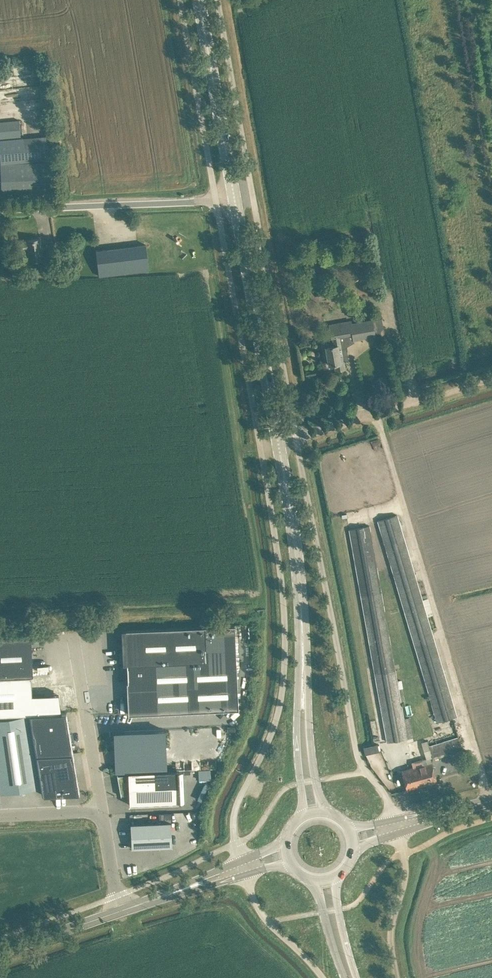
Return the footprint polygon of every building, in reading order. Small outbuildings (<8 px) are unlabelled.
[(0,122),(0,138),(20,136),(19,120),(0,122)] [(0,140),(0,154),(0,156),(0,164),(6,164),(25,161),(34,160),(49,159),(46,135),(32,137),(0,140)] [(2,194),(50,192),(48,162),(0,164),(2,194)] [(43,258),(42,248),(40,238),(26,240),(27,240),(20,241),(21,250),(28,249),(30,260),(43,258)] [(99,276),(149,269),(146,244),(96,250),(99,276)] [(353,332),(354,339),(375,335),(375,337),(385,336),(382,318),(353,323),(352,320),(330,324),(332,337),(333,337),(334,344),(326,346),(326,348),(325,348),(326,352),(327,352),(328,358),(327,358),(327,362),(329,362),(329,364),(335,363),(336,370),(345,368),(343,360),(340,360),(338,348),(341,348),(339,335),(353,332)] [(379,378),(380,387),(387,386),(386,377),(379,378)] [(397,514),(377,520),(436,722),(457,716),(397,514)] [(349,529),(387,741),(407,738),(369,525),(349,529)] [(128,681),(127,681),(128,713),(238,708),(235,624),(125,629),(126,663),(127,663),(128,681)] [(30,666),(32,666),(31,634),(0,635),(0,676),(30,674),(30,666)] [(66,712),(63,690),(46,690),(45,681),(35,682),(35,676),(0,677),(0,714),(66,712)] [(66,712),(29,713),(35,753),(73,752),(66,712)] [(1,792),(38,787),(28,714),(0,718),(0,788),(1,792)] [(164,729),(114,731),(116,772),(166,769),(164,729)] [(458,736),(428,745),(432,756),(432,758),(462,750),(458,736)] [(73,752),(35,753),(42,794),(80,792),(73,752)] [(430,757),(414,762),(412,762),(413,766),(401,770),(406,789),(437,781),(432,761),(430,757)] [(118,775),(118,774),(117,774),(121,795),(122,795),(129,794),(130,804),(180,802),(179,770),(128,772),(129,774),(118,775)] [(171,821),(131,823),(132,848),(172,846),(171,821)]
